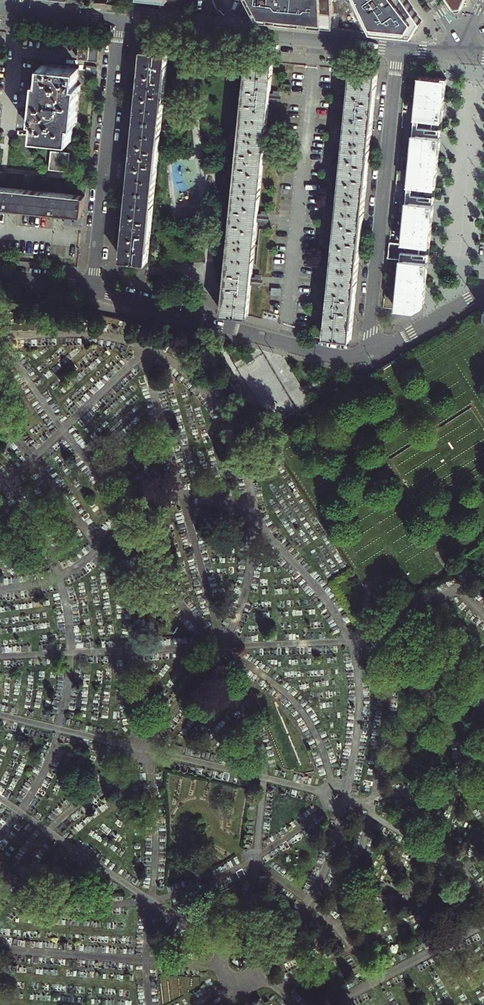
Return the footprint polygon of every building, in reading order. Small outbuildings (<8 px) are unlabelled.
[(258,20),(289,23),(311,25),(414,36),(418,29),(423,21),(408,0),(247,0),(258,20)] [(455,3),(459,8),(463,8),(467,0),(453,0),(455,3)] [(89,61),(90,45),(80,44),(78,60),(89,61)] [(90,45),(89,61),(98,61),(100,45),(90,45)] [(123,260),(148,262),(168,52),(143,50),(140,81),(138,81),(137,89),(139,89),(133,152),(131,151),(130,160),(132,160),(126,221),(124,221),(123,229),(126,229),(123,260)] [(273,62),(248,60),(224,298),(223,311),(223,314),(247,316),(250,286),(253,286),(254,278),(251,278),(257,221),(260,222),(261,215),(257,215),(262,164),(266,165),(266,156),(263,156),(269,101),(272,101),(272,95),(269,94),(273,62)] [(36,97),(34,120),(37,120),(36,136),(71,139),(73,123),(76,124),(80,84),(77,84),(78,72),(78,68),(77,68),(42,65),(41,80),(38,80),(36,97)] [(343,165),(341,165),(340,173),(343,173),(337,229),(335,229),(334,235),(336,236),(330,298),(327,298),(326,305),(329,305),(326,337),(351,339),(378,72),(353,70),(350,101),(347,101),(346,108),(349,108),(343,165)] [(447,79),(419,76),(413,136),(401,135),(400,138),(399,150),(411,151),(406,202),(394,201),(394,206),(393,216),(405,217),(402,244),(390,243),(390,247),(388,258),(401,259),(396,309),(415,311),(424,306),(429,260),(429,256),(420,255),(421,246),(430,247),(433,218),(434,214),(424,213),(425,204),(435,205),(439,151),(440,148),(431,147),(432,138),(440,139),(447,79)] [(70,151),(52,150),(50,169),(68,171),(70,151)] [(85,197),(0,188),(0,212),(10,213),(10,211),(16,212),(16,208),(49,211),(48,217),(58,218),(59,216),(64,216),(65,213),(83,215),(85,197)]
